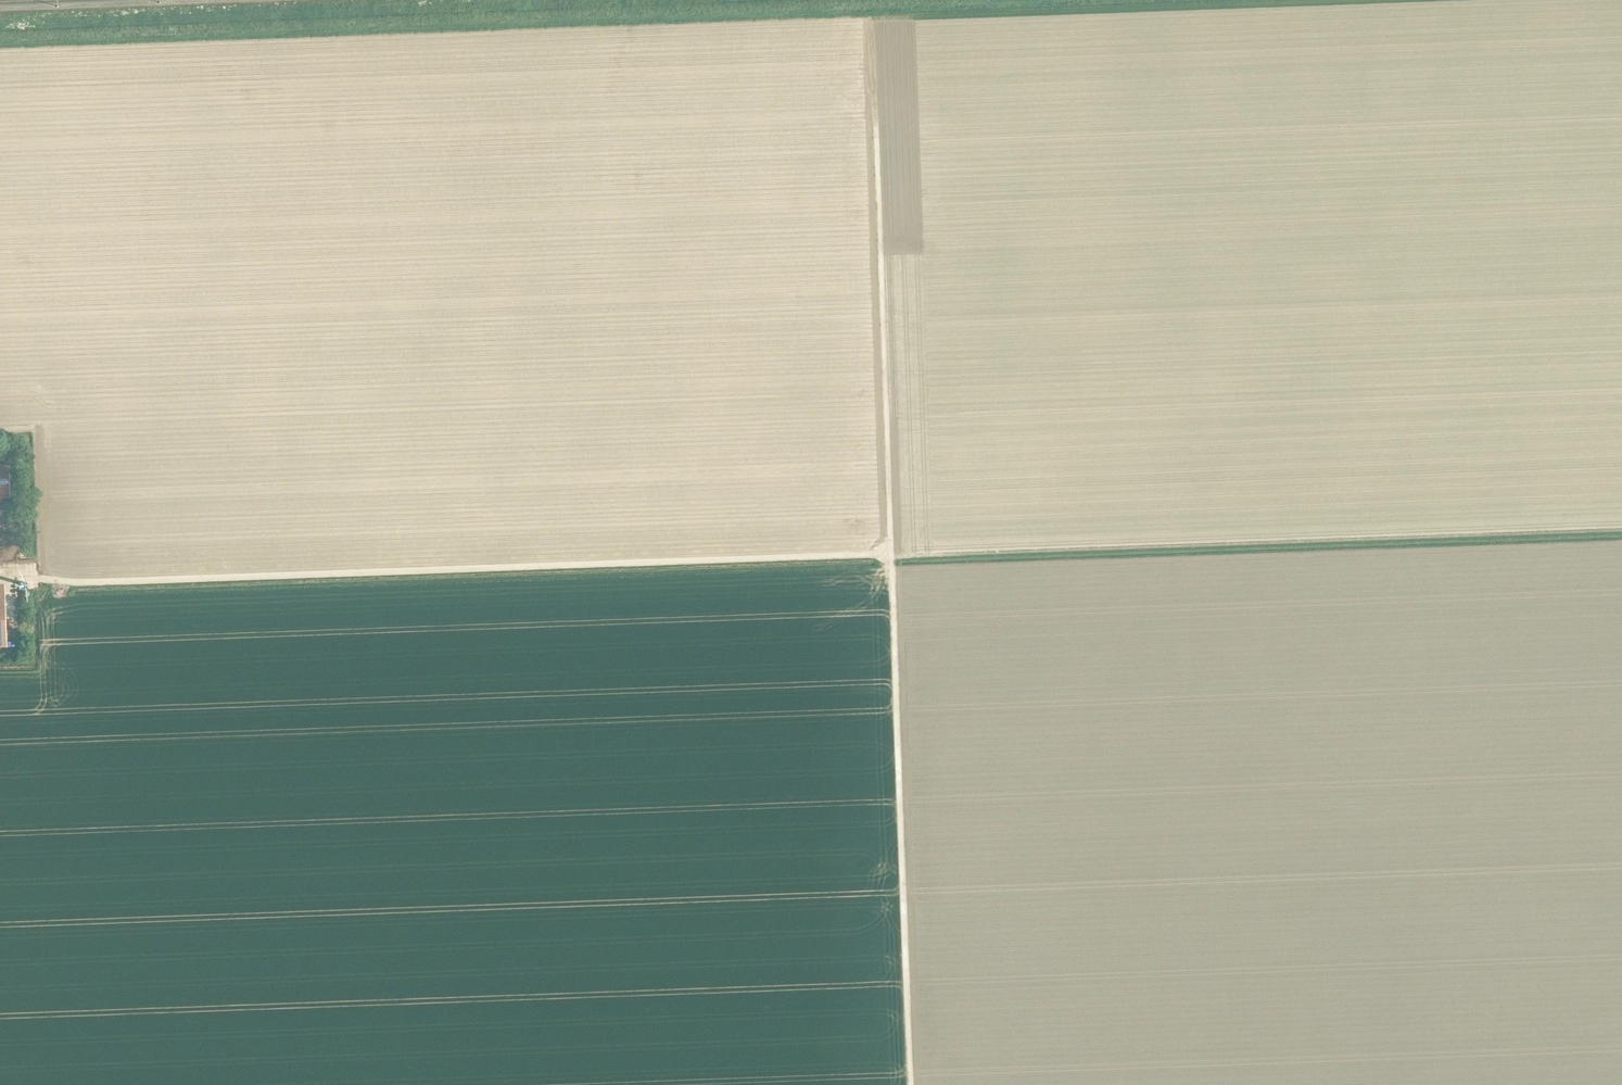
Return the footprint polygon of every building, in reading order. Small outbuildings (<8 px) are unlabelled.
[(7,465),(0,465),(0,498),(8,498),(7,465)]
